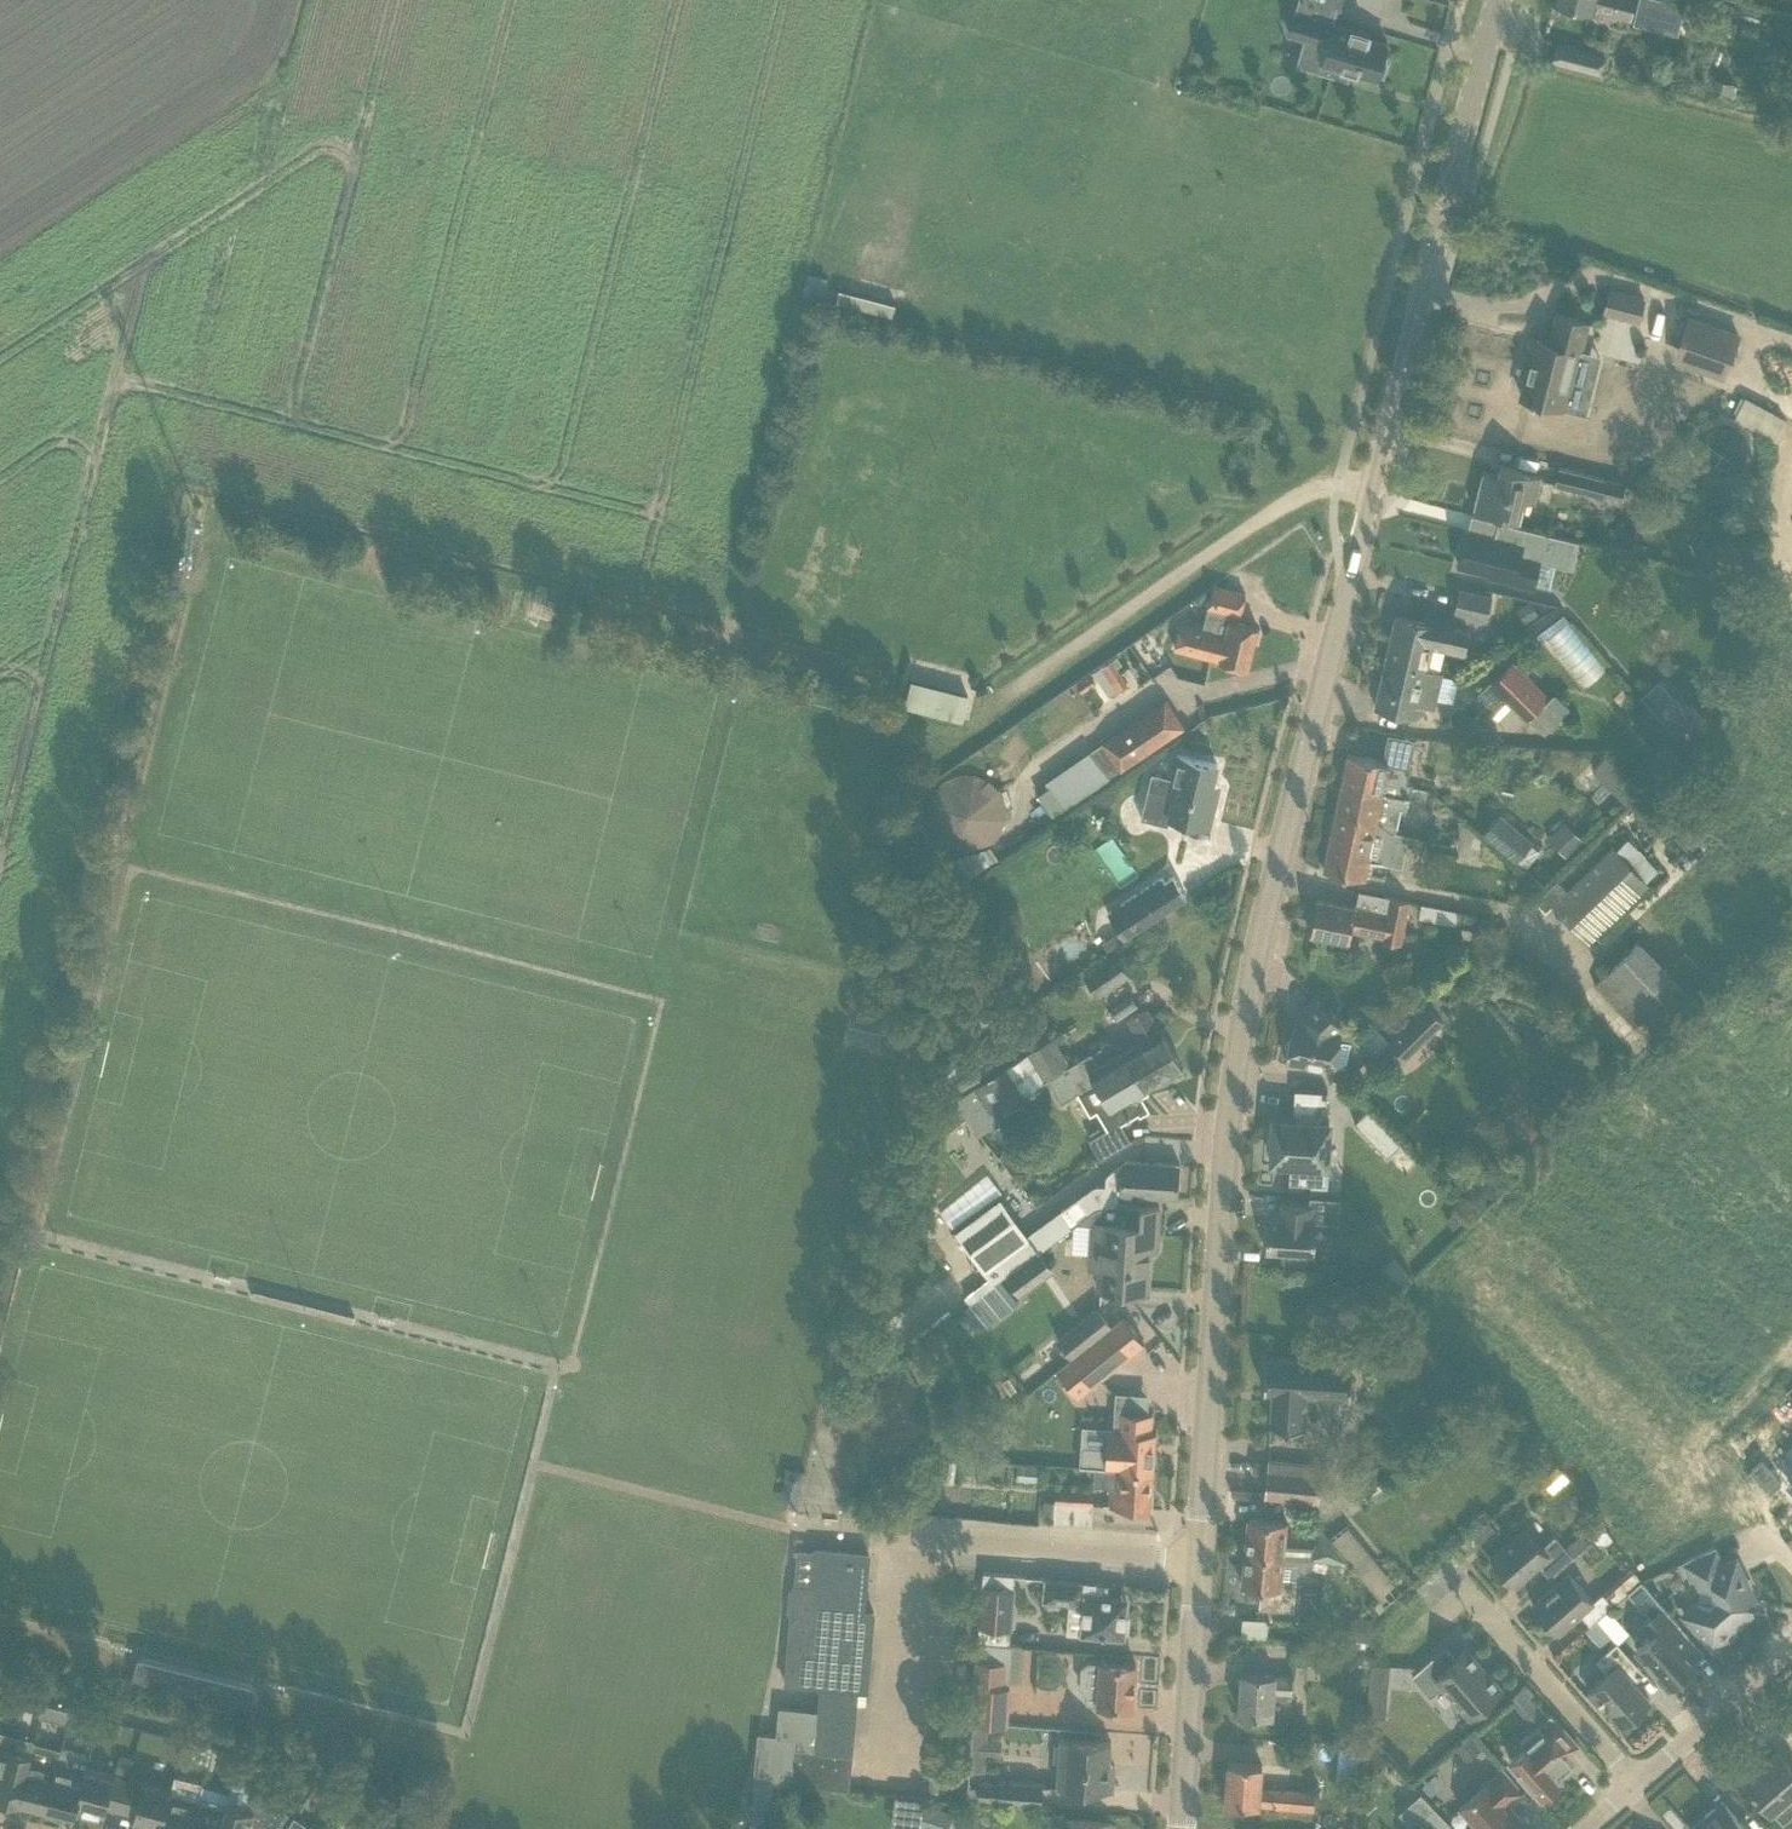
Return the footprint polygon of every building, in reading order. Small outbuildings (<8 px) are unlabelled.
[(1368,37),(1369,32),(1352,27),(1352,29),(1327,22),(1332,4),(1340,6),(1341,0),(1297,0),(1288,32),(1327,43),(1320,70),(1347,77),(1349,69),(1378,77),(1379,73),(1382,73),(1381,76),(1382,77),(1387,59),(1386,58),(1385,61),(1383,60),(1388,43),(1368,37)] [(1575,5),(1593,10),(1594,9),(1629,17),(1633,0),(1555,0),(1575,5)] [(1632,24),(1677,35),(1684,6),(1661,0),(1638,0),(1632,24)] [(1717,78),(1714,89),(1731,93),(1734,82),(1717,78)] [(1601,313),(1639,322),(1645,298),(1609,288),(1601,313)] [(836,300),(892,314),(895,303),(838,289),(836,300)] [(1529,362),(1521,395),(1529,398),(1529,400),(1534,401),(1535,399),(1564,406),(1585,322),(1579,320),(1556,314),(1549,343),(1530,338),(1524,361),(1529,362)] [(1687,314),(1672,355),(1722,373),(1737,332),(1687,314)] [(1472,507),(1518,519),(1523,498),(1534,501),(1541,474),(1498,464),(1496,474),(1482,471),(1472,507)] [(1634,468),(1632,476),(1667,487),(1671,472),(1647,465),(1646,471),(1634,468)] [(1553,484),(1618,502),(1623,483),(1558,466),(1553,484)] [(1454,563),(1486,571),(1485,575),(1508,581),(1515,552),(1567,565),(1573,540),(1493,519),(1490,534),(1481,531),(1479,539),(1461,534),(1454,563)] [(1610,536),(1608,548),(1629,552),(1632,540),(1610,536)] [(1244,594),(1221,588),(1213,586),(1202,628),(1181,623),(1175,647),(1218,657),(1217,660),(1247,667),(1257,626),(1238,621),(1244,594)] [(1453,612),(1486,619),(1491,595),(1458,588),(1453,612)] [(1530,600),(1516,609),(1523,620),(1537,611),(1530,600)] [(1531,624),(1590,678),(1607,660),(1549,606),(1531,624)] [(1395,613),(1391,632),(1439,643),(1463,649),(1467,630),(1395,613)] [(1391,632),(1385,657),(1425,667),(1433,667),(1438,649),(1439,643),(1391,632)] [(1127,683),(1117,667),(1121,665),(1116,657),(1092,672),(1097,679),(1103,675),(1114,692),(1127,683)] [(1378,691),(1374,706),(1398,711),(1419,716),(1423,712),(1425,706),(1433,670),(1433,667),(1425,667),(1385,657),(1385,660),(1378,691)] [(1492,679),(1486,684),(1504,702),(1525,722),(1531,717),(1550,734),(1568,714),(1511,659),(1492,679)] [(1088,676),(1076,685),(1081,692),(1093,684),(1088,676)] [(961,718),(967,695),(911,680),(907,696),(903,695),(901,703),(961,718)] [(1121,770),(1185,728),(1165,697),(1100,740),(1121,770)] [(1682,708),(1667,722),(1677,734),(1693,720),(1682,708)] [(1604,751),(1590,765),(1609,784),(1625,800),(1639,786),(1604,751)] [(1105,780),(1086,752),(1045,782),(1064,809),(1105,780)] [(1208,795),(1216,763),(1175,754),(1169,777),(1152,772),(1140,817),(1165,824),(1167,815),(1208,825),(1215,797),(1208,795)] [(1348,754),(1342,781),(1408,797),(1411,783),(1405,782),(1408,768),(1395,765),(1395,764),(1348,754)] [(1342,781),(1335,811),(1376,820),(1395,832),(1400,807),(1405,808),(1408,797),(1342,781)] [(1376,820),(1335,811),(1323,869),(1363,877),(1364,876),(1365,876),(1368,861),(1388,864),(1395,832),(1376,820)] [(1530,840),(1499,813),(1483,832),(1514,858),(1530,840)] [(1573,829),(1556,845),(1566,856),(1583,839),(1573,829)] [(1550,904),(1588,943),(1649,885),(1646,881),(1659,868),(1627,836),(1615,849),(1612,845),(1550,904)] [(1186,895),(1172,875),(1164,880),(1162,876),(1107,912),(1123,937),(1186,895)] [(1382,939),(1401,943),(1408,899),(1383,895),(1380,911),(1355,906),(1355,905),(1317,898),(1310,933),(1348,941),(1350,931),(1382,937),(1382,939)] [(1417,916),(1454,923),(1457,910),(1420,903),(1417,916)] [(1113,933),(1101,941),(1106,949),(1118,941),(1113,933)] [(1593,984),(1633,1024),(1680,982),(1640,941),(1593,984)] [(1082,978),(1097,997),(1127,974),(1111,955),(1082,978)] [(1285,1059),(1308,1064),(1309,1061),(1353,1070),(1369,1054),(1356,1040),(1330,1013),(1314,995),(1296,1012),(1294,1023),(1292,1023),(1285,1059)] [(1380,1050),(1397,1067),(1444,1020),(1427,1003),(1390,1040),(1380,1050)] [(1127,1053),(1148,1087),(1181,1067),(1146,1007),(1125,1020),(1140,1044),(1127,1053)] [(1373,1022),(1356,1039),(1356,1040),(1369,1054),(1373,1057),(1380,1050),(1390,1040),(1373,1022)] [(1043,1080),(1044,1082),(1048,1080),(1048,1081),(1071,1068),(1052,1038),(1026,1054),(1043,1080)] [(1145,1088),(1148,1087),(1127,1053),(1097,1072),(1088,1057),(1071,1068),(1048,1081),(1061,1101),(1078,1091),(1080,1094),(1097,1084),(1108,1101),(1096,1108),(1104,1121),(1113,1123),(1119,1120),(1120,1121),(1138,1110),(1140,1113),(1147,1108),(1140,1097),(1138,1099),(1136,1095),(1146,1089),(1145,1088)] [(956,1054),(941,1065),(948,1075),(963,1064),(956,1054)] [(1023,1092),(1043,1080),(1026,1054),(1007,1066),(1023,1092)] [(1023,1092),(1007,1066),(973,1087),(989,1113),(1023,1092)] [(929,1099),(922,1134),(957,1105),(934,1077),(929,1099)] [(1313,1161),(1326,1162),(1329,1121),(1325,1121),(1327,1090),(1294,1088),(1292,1119),(1273,1118),(1272,1137),(1268,1137),(1267,1155),(1271,1155),(1271,1159),(1289,1160),(1288,1182),(1312,1183),(1313,1161)] [(1366,1108),(1353,1121),(1386,1155),(1399,1142),(1366,1108)] [(1093,1185),(1059,1210),(1071,1225),(1075,1221),(1094,1206),(1112,1200),(1113,1193),(1117,1193),(1152,1196),(1176,1197),(1178,1164),(1154,1162),(1120,1160),(1120,1166),(1115,1165),(1106,1174),(1105,1184),(1097,1184),(1093,1185)] [(1094,1206),(1075,1221),(1101,1223),(1099,1257),(1097,1285),(1146,1289),(1149,1248),(1156,1248),(1159,1207),(1135,1205),(1119,1204),(1119,1202),(1117,1201),(1117,1193),(1113,1193),(1112,1200),(1094,1206)] [(1004,1275),(1039,1250),(1000,1196),(954,1229),(993,1283),(1004,1275)] [(1267,1216),(1265,1250),(1314,1253),(1317,1217),(1312,1216),(1313,1204),(1280,1202),(1280,1217),(1267,1216)] [(1459,1206),(1446,1219),(1454,1226),(1467,1214),(1459,1206)] [(1781,1257),(1791,1269),(1791,1247),(1781,1257)] [(1039,1250),(1004,1275),(1017,1292),(1053,1266),(1042,1250),(1040,1252),(1039,1250)] [(1411,1276),(1392,1256),(1378,1269),(1396,1289),(1411,1276)] [(1017,1301),(999,1279),(993,1283),(988,1287),(1006,1310),(1017,1301)] [(987,1288),(975,1297),(994,1320),(1006,1310),(987,1288)] [(981,1329),(993,1320),(974,1298),(968,1302),(962,1307),(981,1329)] [(1058,1338),(1072,1356),(1110,1326),(1096,1308),(1058,1338)] [(1122,1316),(1056,1369),(1077,1395),(1143,1342),(1122,1316)] [(1263,1389),(1272,1390),(1270,1424),(1304,1426),(1306,1392),(1349,1395),(1352,1361),(1266,1356),(1263,1389)] [(1039,1435),(1055,1435),(1056,1404),(1022,1403),(1020,1456),(1038,1457),(1039,1435)] [(1080,1463),(1080,1465),(1111,1467),(1111,1468),(1118,1469),(1153,1471),(1155,1431),(1150,1430),(1151,1413),(1152,1413),(1152,1412),(1120,1410),(1120,1411),(1119,1428),(1113,1428),(1107,1428),(1106,1445),(1100,1444),(1100,1445),(1082,1443),(1081,1463),(1080,1463)] [(1263,1495),(1319,1501),(1323,1464),(1267,1458),(1263,1495)] [(1555,1464),(1540,1477),(1551,1490),(1566,1477),(1555,1464)] [(1109,1506),(1150,1509),(1153,1471),(1118,1469),(1111,1468),(1109,1506)] [(1053,1522),(1091,1524),(1093,1488),(1056,1486),(1053,1522)] [(1655,1543),(1631,1566),(1640,1580),(1682,1560),(1706,1549),(1688,1531),(1698,1521),(1676,1499),(1643,1531),(1655,1543)] [(1248,1517),(1244,1551),(1283,1554),(1286,1520),(1272,1519),(1248,1517)] [(1329,1536),(1385,1604),(1401,1591),(1345,1523),(1329,1536)] [(1312,1555),(1312,1557),(1311,1558),(1347,1561),(1321,1526),(1312,1555)] [(1548,1576),(1572,1555),(1565,1546),(1554,1534),(1541,1545),(1524,1526),(1489,1556),(1514,1584),(1537,1564),(1548,1576)] [(1580,1533),(1565,1546),(1572,1555),(1587,1542),(1580,1533)] [(1691,1579),(1696,1577),(1700,1586),(1713,1589),(1710,1603),(1697,1600),(1683,1613),(1711,1645),(1720,1638),(1722,1641),(1730,1638),(1733,1631),(1731,1628),(1752,1610),(1751,1608),(1752,1599),(1754,1598),(1735,1557),(1722,1563),(1714,1546),(1706,1549),(1682,1560),(1691,1579)] [(873,1611),(863,1610),(868,1553),(814,1548),(811,1586),(793,1585),(784,1682),(820,1686),(815,1749),(806,1748),(809,1710),(779,1708),(777,1736),(758,1734),(754,1778),(756,1778),(770,1779),(848,1786),(849,1767),(857,1768),(858,1757),(850,1756),(857,1687),(866,1688),(873,1611)] [(1311,1558),(1312,1557),(1283,1554),(1244,1551),(1241,1584),(1260,1586),(1258,1606),(1293,1609),(1296,1577),(1309,1579),(1311,1558)] [(982,1585),(978,1626),(1010,1628),(1013,1587),(1011,1587),(1012,1573),(983,1571),(982,1585)] [(1532,1604),(1557,1633),(1580,1613),(1590,1624),(1612,1604),(1602,1592),(1592,1600),(1568,1572),(1532,1604)] [(1123,1617),(1123,1611),(1125,1598),(1104,1596),(1105,1584),(1045,1578),(1043,1598),(1068,1601),(1065,1630),(1121,1635),(1122,1630),(1126,1630),(1128,1617),(1123,1617)] [(1627,1591),(1644,1610),(1656,1598),(1640,1580),(1627,1591)] [(1694,1641),(1686,1632),(1662,1605),(1640,1625),(1647,1633),(1634,1646),(1668,1684),(1676,1677),(1678,1679),(1681,1679),(1686,1676),(1689,1672),(1690,1668),(1688,1666),(1692,1663),(1681,1651),(1692,1641),(1693,1642),(1694,1641)] [(1605,1626),(1618,1639),(1630,1628),(1609,1607),(1589,1626),(1596,1634),(1605,1626)] [(1293,1658),(1371,1663),(1371,1646),(1294,1641),(1293,1658)] [(1649,1700),(1632,1681),(1626,1675),(1637,1665),(1616,1641),(1596,1659),(1607,1672),(1587,1689),(1606,1711),(1609,1709),(1622,1724),(1635,1713),(1640,1712),(1645,1708),(1646,1703),(1649,1700)] [(1442,1685),(1469,1716),(1502,1688),(1466,1647),(1455,1658),(1444,1646),(1411,1674),(1423,1688),(1432,1680),(1439,1688),(1442,1685)] [(150,1655),(146,1674),(228,1695),(233,1677),(150,1655)] [(972,1722),(987,1722),(1006,1724),(1009,1685),(1002,1684),(1003,1661),(976,1659),(972,1722)] [(1097,1704),(1132,1707),(1135,1663),(1100,1661),(1100,1663),(1087,1662),(1081,1667),(1080,1684),(1085,1690),(1098,1691),(1097,1704)] [(1391,1667),(1372,1666),(1367,1718),(1386,1719),(1391,1667)] [(1238,1711),(1290,1715),(1293,1674),(1240,1671),(1238,1711)] [(1529,1722),(1546,1701),(1524,1684),(1508,1705),(1529,1722)] [(60,1721),(64,1707),(41,1701),(37,1715),(60,1721)] [(76,1711),(73,1724),(95,1730),(99,1716),(76,1711)] [(1578,1744),(1550,1713),(1519,1740),(1524,1746),(1509,1759),(1541,1796),(1563,1776),(1558,1770),(1569,1760),(1565,1755),(1578,1744)] [(1353,1718),(1340,1729),(1349,1739),(1361,1728),(1353,1718)] [(987,1722),(972,1722),(969,1769),(984,1770),(987,1722)] [(29,1754),(30,1755),(30,1753),(13,1748),(17,1734),(0,1730),(0,1797),(1,1797),(0,1801),(12,1804),(13,1801),(18,1802),(18,1800),(18,1799),(29,1754)] [(1056,1786),(1112,1790),(1114,1765),(1108,1764),(1110,1741),(1060,1738),(1056,1786)] [(196,1742),(193,1754),(196,1759),(207,1762),(211,1746),(196,1742)] [(1338,1745),(1337,1756),(1357,1757),(1357,1746),(1338,1745)] [(1277,1764),(1307,1765),(1307,1747),(1278,1746),(1277,1764)] [(57,1762),(46,1807),(74,1814),(75,1813),(74,1813),(85,1769),(85,1768),(88,1755),(60,1748),(57,1762)] [(1743,1781),(1770,1812),(1791,1793),(1791,1769),(1777,1751),(1743,1781)] [(57,1762),(30,1755),(29,1754),(18,1799),(18,1800),(46,1807),(57,1762)] [(119,1754),(115,1770),(129,1773),(133,1757),(119,1754)] [(1224,1802),(1313,1809),(1316,1791),(1260,1787),(1262,1764),(1228,1761),(1224,1802)] [(1523,1821),(1508,1804),(1523,1791),(1502,1767),(1458,1806),(1477,1828),(1476,1828),(1514,1828),(1523,1821)] [(106,1806),(120,1810),(128,1779),(85,1768),(85,1769),(74,1813),(75,1813),(102,1820),(106,1806)] [(753,1804),(764,1805),(767,1805),(768,1802),(773,1779),(770,1779),(756,1778),(754,1799),(753,1804)] [(120,1810),(134,1813),(130,1827),(137,1828),(160,1828),(170,1791),(171,1790),(128,1779),(120,1810)] [(978,1799),(1040,1803),(1042,1784),(997,1781),(997,1782),(979,1781),(978,1799)] [(198,1798),(170,1791),(160,1828),(190,1828),(198,1798)] [(288,1811),(272,1800),(246,1793),(243,1807),(226,1803),(225,1805),(226,1805),(220,1828),(249,1828),(249,1827),(256,1828),(257,1828),(276,1828),(288,1811)] [(226,1805),(225,1805),(198,1798),(190,1828),(220,1828),(226,1805)] [(1689,1828),(1747,1828),(1721,1800),(1689,1828)] [(918,1826),(927,1828),(947,1828),(952,1814),(921,1804),(918,1826)] [(1454,1826),(1433,1804),(1409,1826),(1412,1828),(1451,1828),(1454,1826)] [(284,1828),(314,1828),(294,1815),(284,1828)] [(1109,1821),(1050,1817),(1049,1828),(1109,1828),(1109,1821)]
